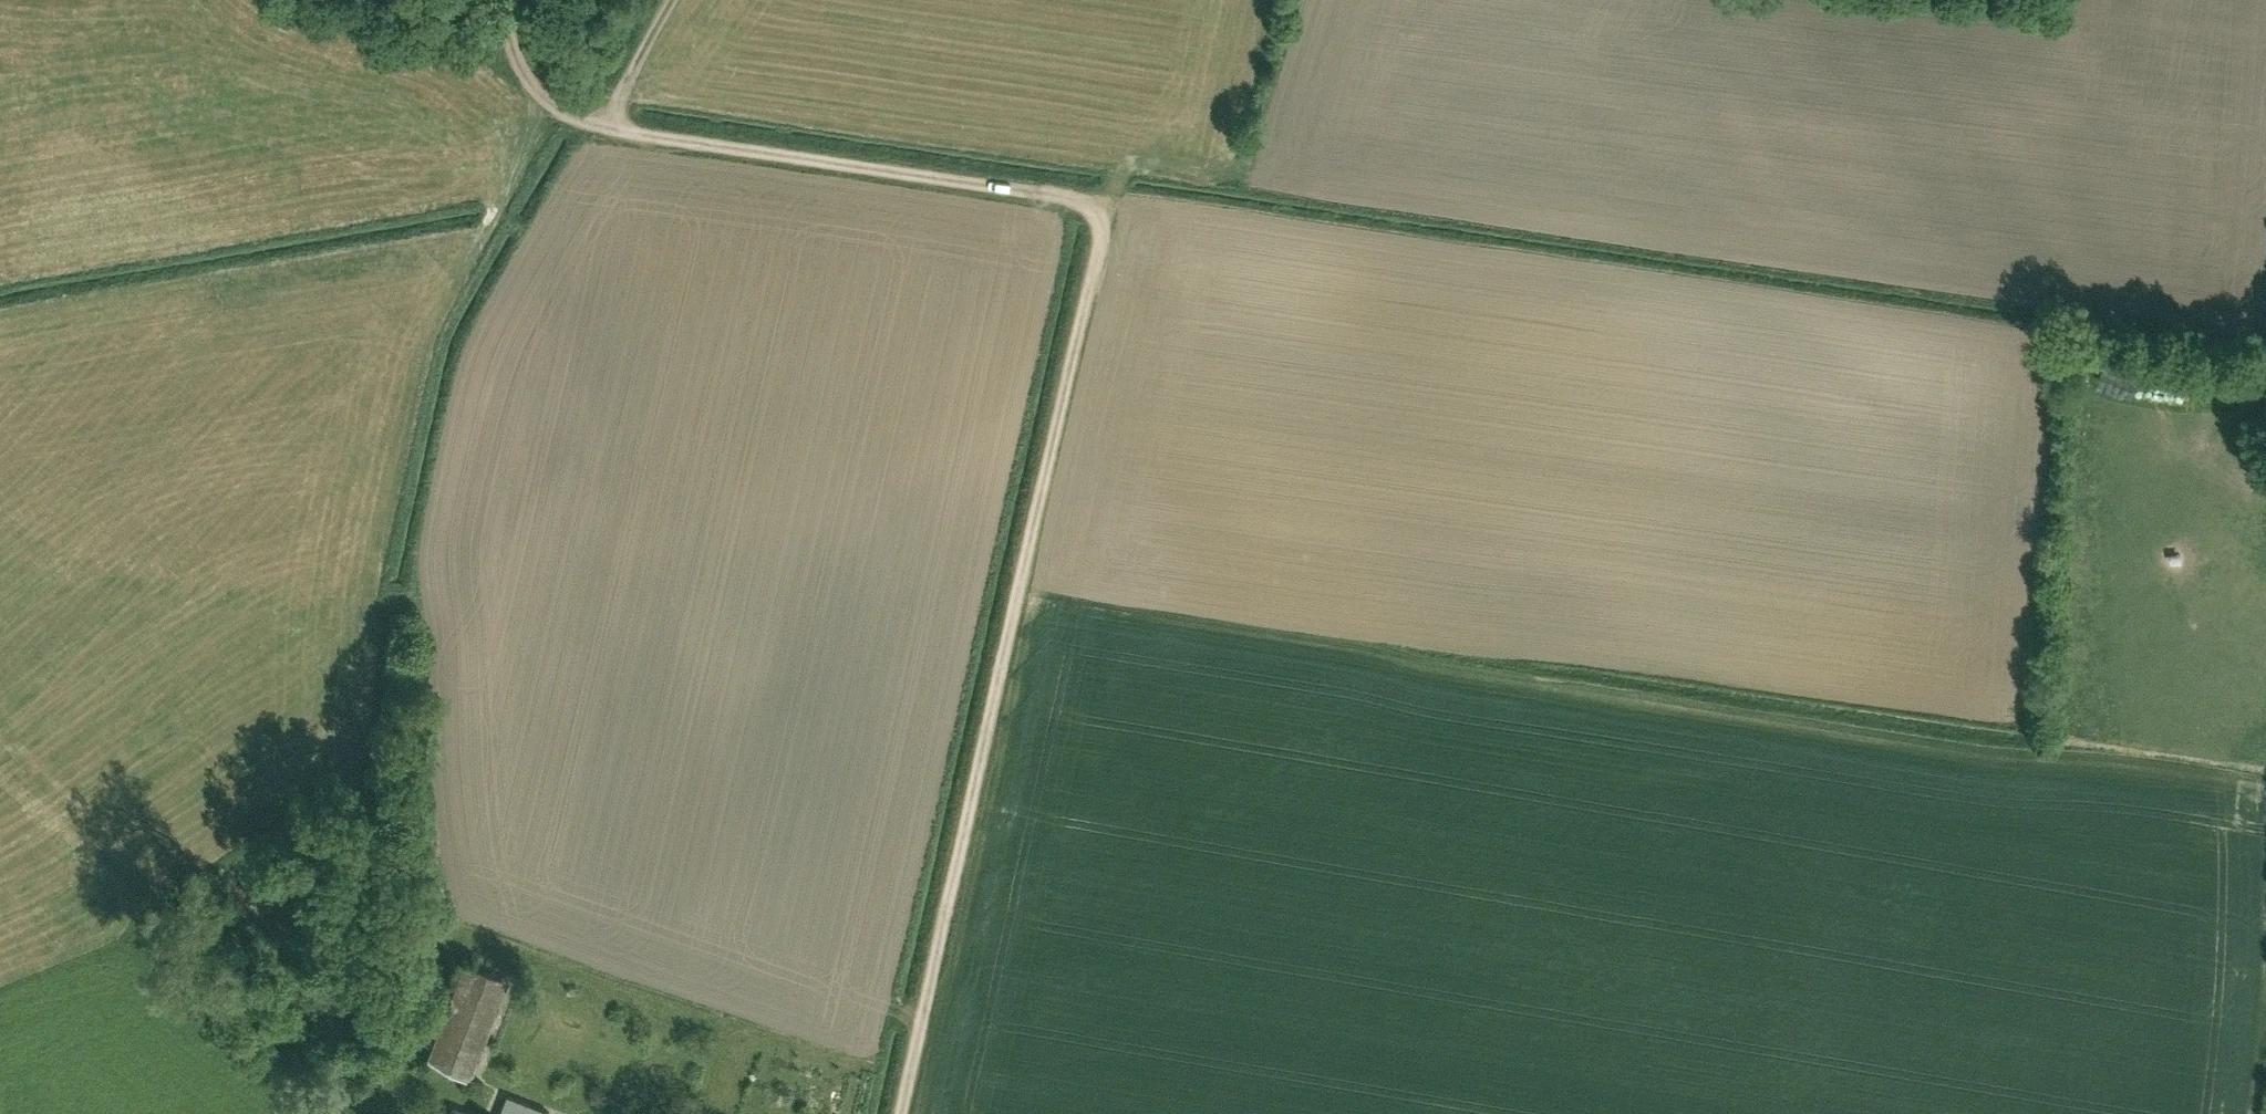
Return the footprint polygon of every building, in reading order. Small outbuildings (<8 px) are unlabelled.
[(427,1061),(471,1079),(511,982),(467,964),(427,1061)] [(501,1113),(548,1113),(549,1113),(508,1097),(501,1113)]
